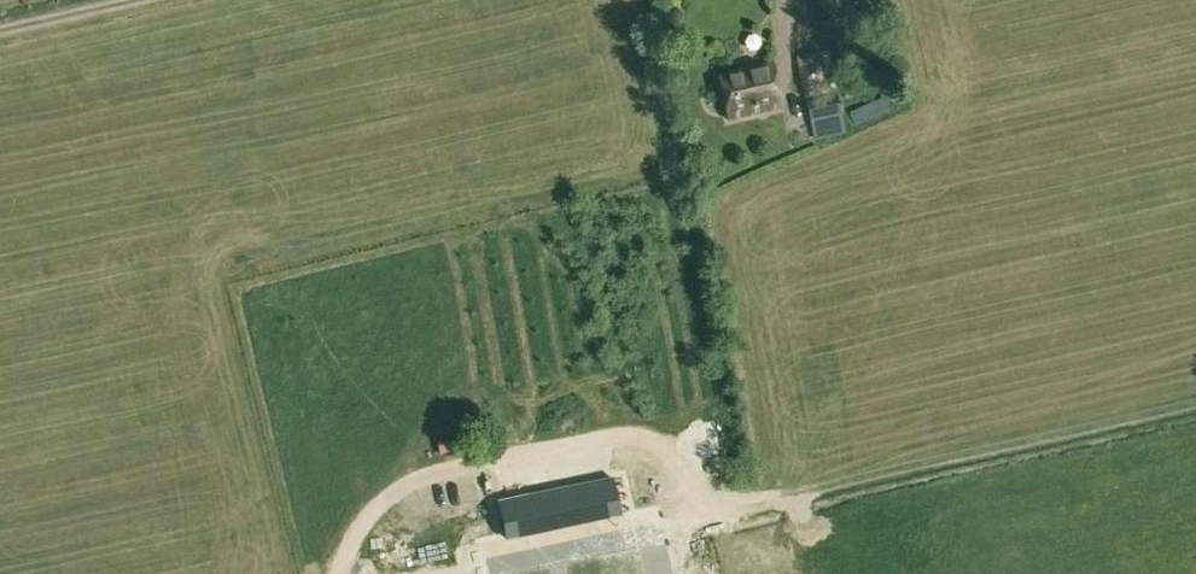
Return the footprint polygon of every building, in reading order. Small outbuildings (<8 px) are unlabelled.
[(875,28),(867,0),(839,0),(817,6),(824,32),(827,42),(875,28)] [(805,98),(829,93),(819,51),(796,56),(805,98)] [(782,109),(773,65),(719,76),(729,121),(782,109)] [(836,92),(829,93),(805,98),(814,140),(846,134),(836,92)] [(534,543),(525,504),(497,510),(505,549),(534,543)] [(622,524),(618,511),(557,524),(559,537),(622,524)]
